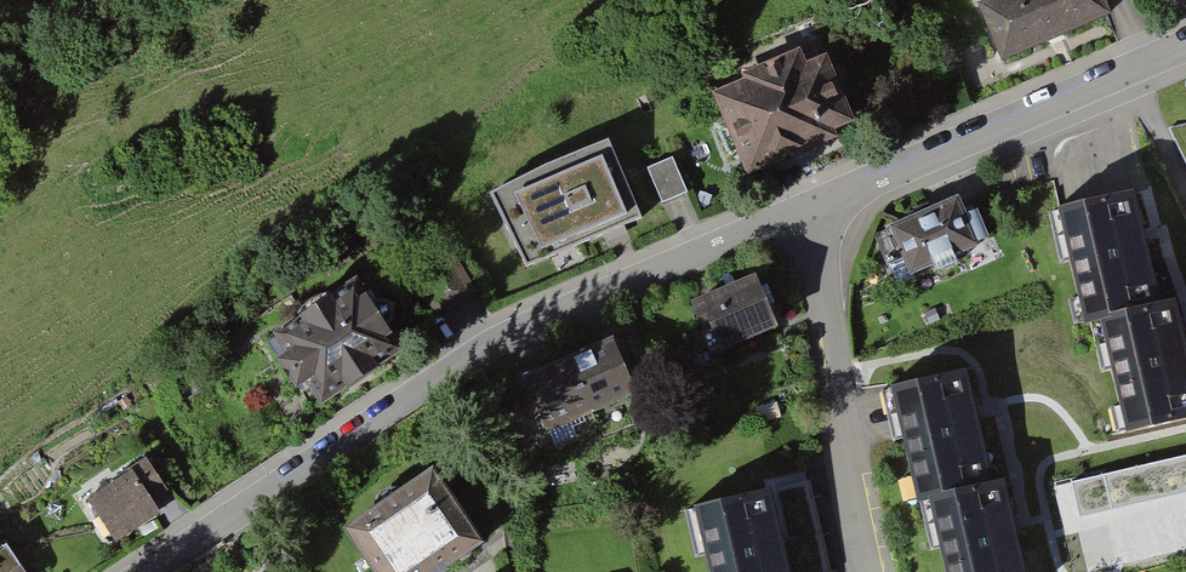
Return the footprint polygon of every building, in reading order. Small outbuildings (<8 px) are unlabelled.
[(975,14),(1000,73),(1110,26),(1099,0),(990,0),(993,6),(975,14)] [(821,48),(711,92),(748,183),(858,139),(821,48)] [(607,142),(492,192),(523,264),(639,214),(607,142)] [(663,207),(689,195),(675,163),(649,175),(663,207)] [(1039,213),(1068,332),(1084,328),(1111,439),(1185,420),(1185,349),(1174,301),(1158,305),(1130,191),(1039,213)] [(943,199),(873,231),(897,282),(967,249),(943,199)] [(443,252),(402,280),(428,316),(468,288),(443,252)] [(755,281),(694,307),(716,356),(777,330),(755,281)] [(353,286),(269,341),(320,419),(404,363),(353,286)] [(613,344),(520,386),(545,443),(638,401),(613,344)] [(875,395),(901,508),(916,504),(932,571),(1021,571),(1000,482),(985,485),(960,376),(875,395)] [(1103,478),(1110,514),(1185,496),(1185,456),(1103,478)] [(127,469),(78,503),(112,552),(161,518),(127,469)] [(759,480),(783,571),(825,571),(799,470),(759,480)] [(346,530),(374,571),(430,571),(475,542),(429,474),(346,530)] [(675,508),(694,571),(782,571),(760,487),(675,508)]
